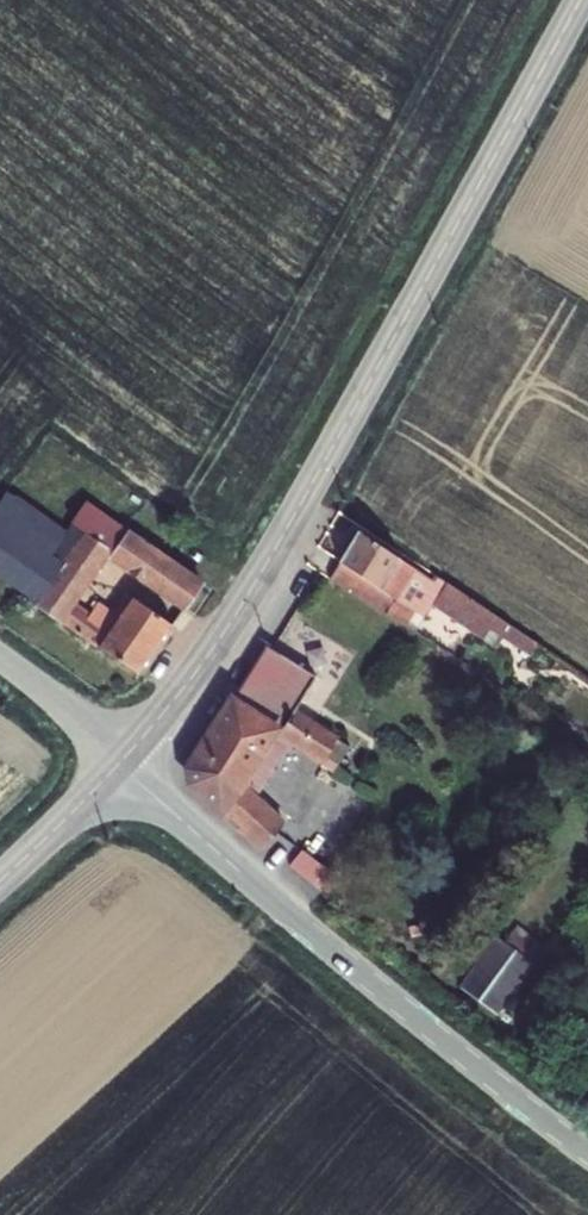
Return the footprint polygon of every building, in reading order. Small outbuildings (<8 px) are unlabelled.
[(63,532),(5,492),(0,498),(0,578),(33,601),(75,541),(63,532)] [(85,503),(63,532),(75,541),(33,601),(134,675),(169,626),(126,594),(104,624),(72,601),(106,553),(182,608),(199,584),(85,503)] [(404,624),(431,580),(356,531),(327,576),(404,624)] [(444,583),(434,576),(431,580),(404,624),(412,630),(430,604),(434,598),(444,583)] [(509,626),(444,583),(434,598),(499,641),(502,636),(509,626)] [(499,641),(434,598),(430,604),(495,648),(499,641)] [(530,655),(537,645),(509,626),(502,636),(530,655)] [(265,644),(232,695),(186,767),(189,783),(261,848),(283,823),(253,794),(239,782),(244,776),(258,787),(290,739),(321,759),(336,738),(312,722),(317,712),(299,700),(314,675),(265,644)] [(349,746),(336,738),(321,759),(319,763),(333,771),(349,746)] [(239,782),(253,794),(258,787),(244,776),(239,782)] [(296,854),(289,870),(318,883),(325,868),(296,854)] [(458,987),(495,1013),(545,946),(517,924),(503,941),(481,926),(459,956),(473,966),(458,987)]
